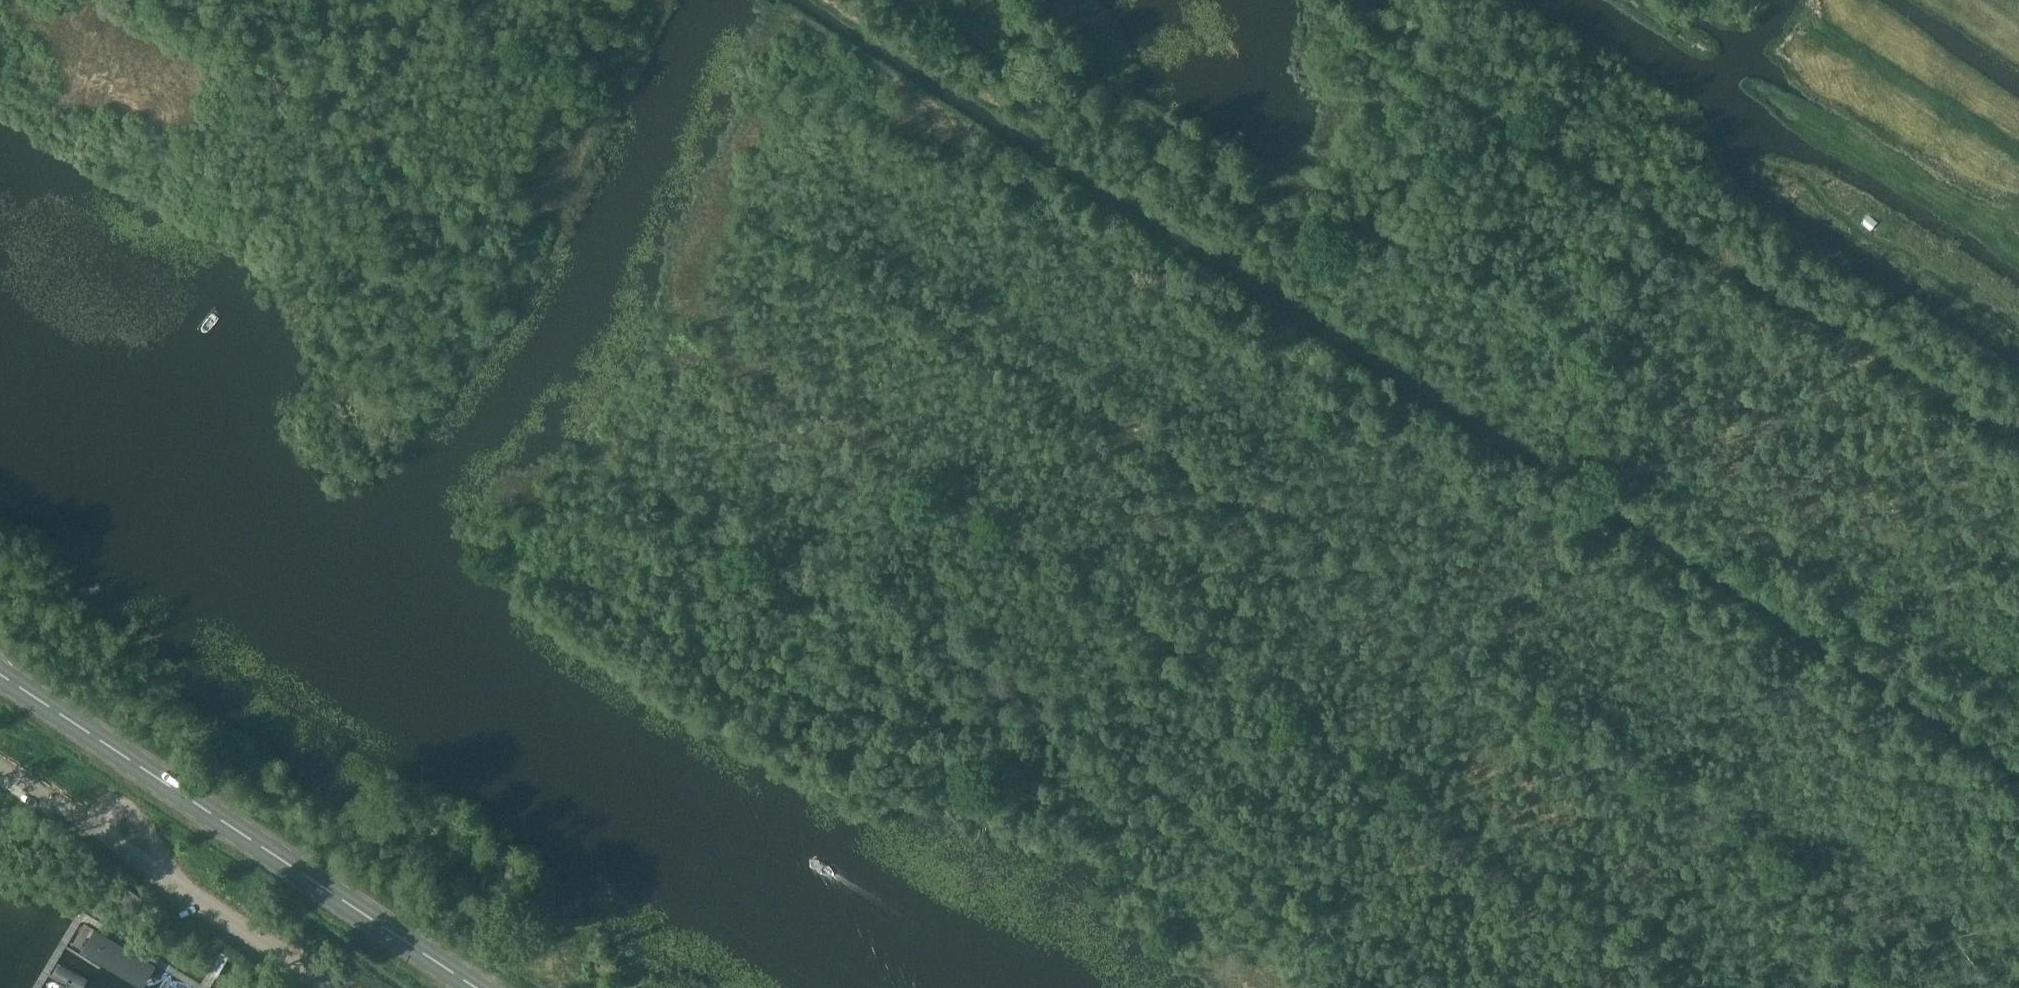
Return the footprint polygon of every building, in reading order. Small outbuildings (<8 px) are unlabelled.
[(113,881),(109,888),(107,891),(122,900),(127,892),(129,889),(114,880),(113,881)] [(83,925),(71,946),(141,987),(148,987),(159,970),(83,925)]
